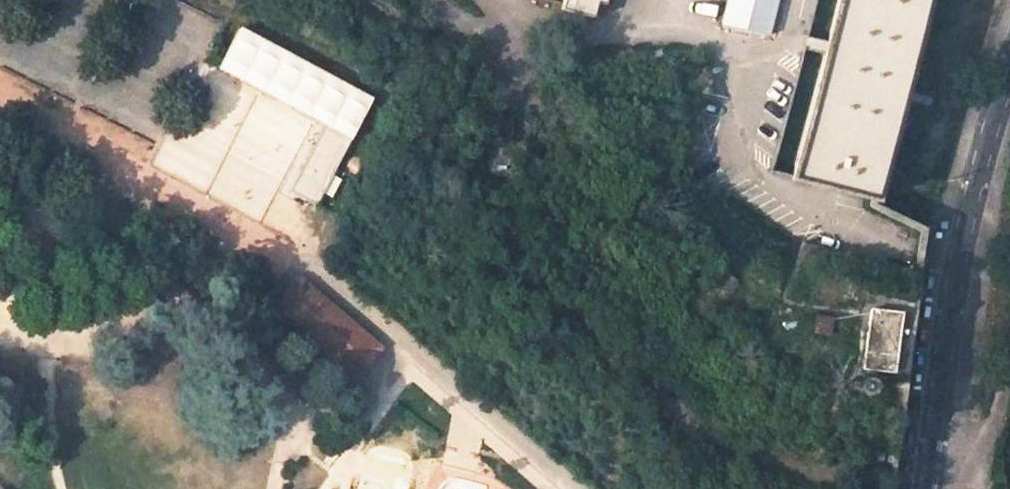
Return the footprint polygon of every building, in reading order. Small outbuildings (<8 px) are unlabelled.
[(561,8),(592,16),(596,1),(604,3),(605,0),(563,0),(561,8)] [(723,20),(765,31),(773,0),(728,0),(723,20)] [(790,176),(876,199),(926,0),(837,0),(790,176)] [(317,207),(371,101),(237,30),(216,70),(324,126),(301,171),(307,174),(296,196),(317,207)] [(512,118),(484,117),(483,172),(511,173),(512,118)] [(307,174),(301,171),(290,193),(296,196),(307,174)] [(297,284),(286,295),(275,308),(263,323),(278,336),(291,321),(354,375),(378,348),(350,324),(347,327),(297,284)] [(906,312),(873,308),(866,370),(899,374),(906,312)]
